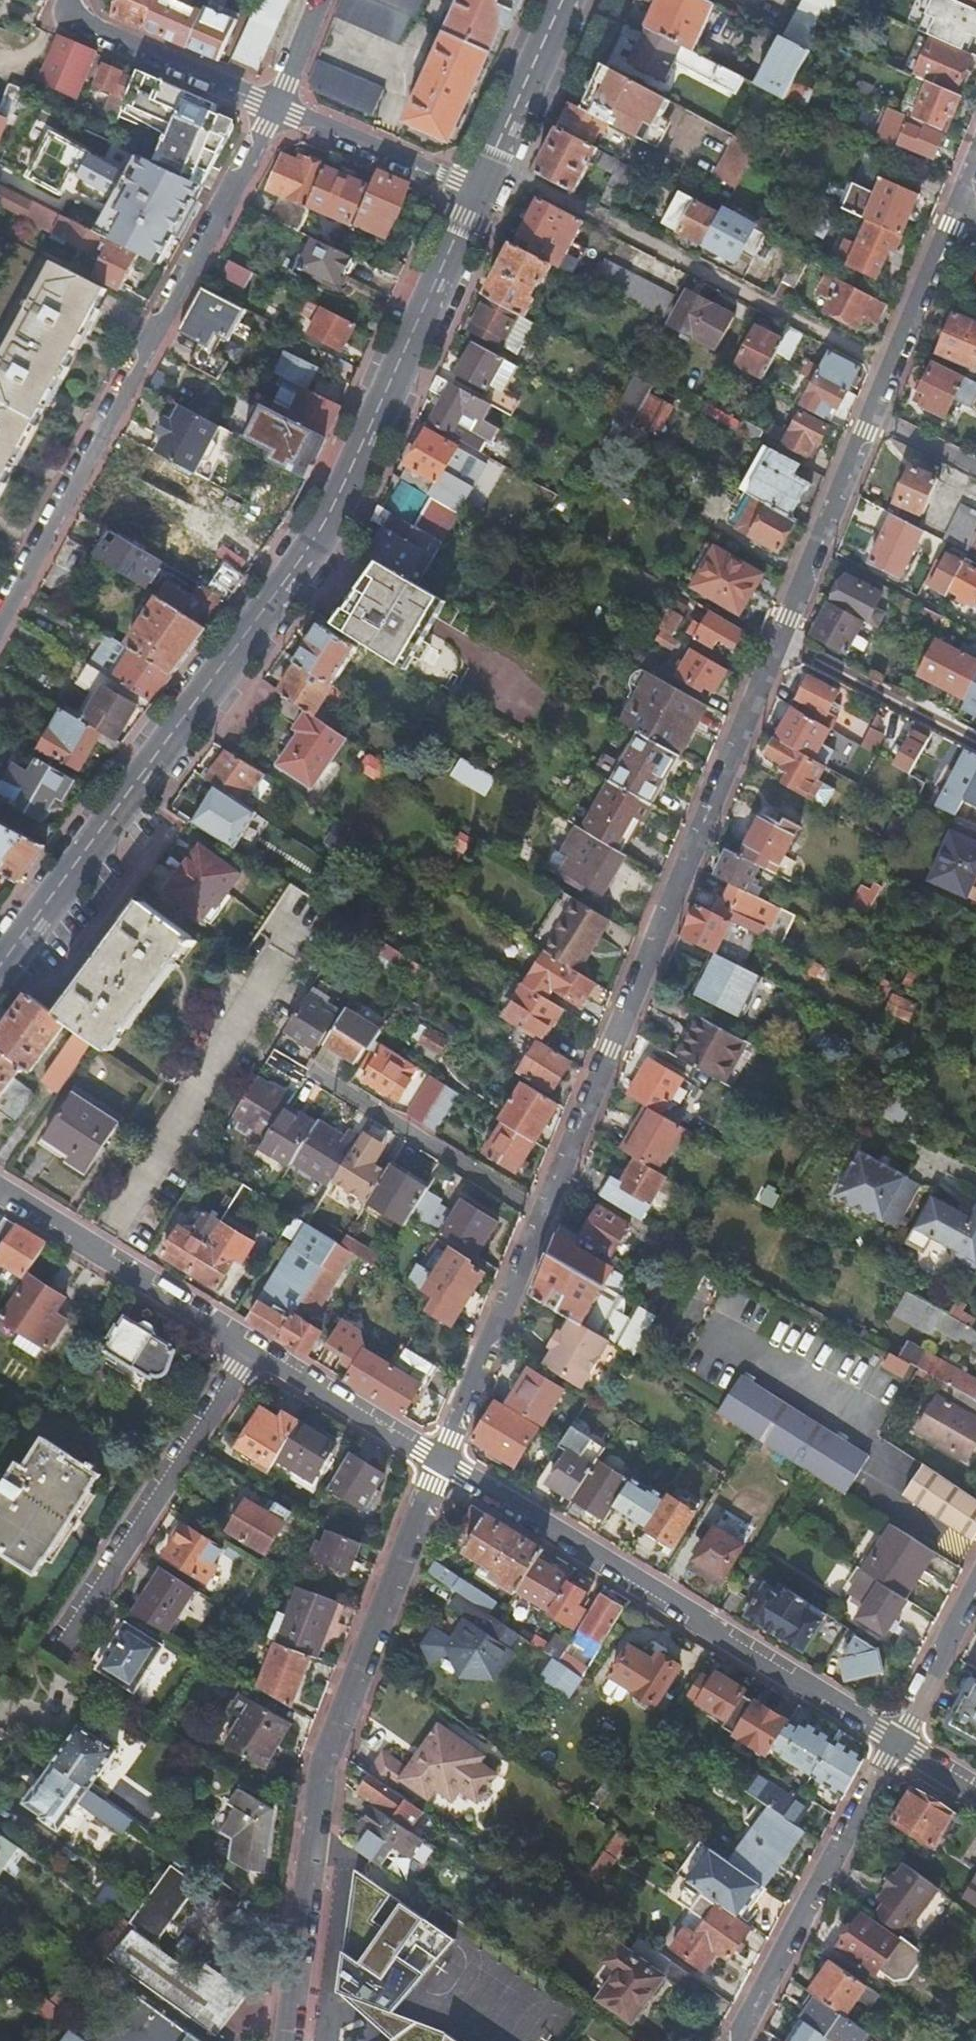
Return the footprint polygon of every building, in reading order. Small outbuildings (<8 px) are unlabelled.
[(113,17),(143,30),(157,0),(121,0),(113,17)] [(194,9),(172,0),(157,0),(143,30),(166,40),(188,49),(203,14),(194,9)] [(208,0),(197,0),(194,9),(203,14),(205,9),(205,8),(205,6),(208,0)] [(205,6),(236,20),(239,14),(224,8),(228,0),(208,0),(205,6)] [(288,0),(258,0),(232,59),(257,70),(288,0)] [(369,0),(340,0),(335,15),(401,45),(412,18),(369,0)] [(412,18),(417,20),(426,0),(369,0),(412,18)] [(446,35),(492,56),(504,29),(510,31),(524,0),(462,0),(446,35)] [(702,0),(662,0),(659,5),(648,30),(694,54),(716,7),(702,0)] [(839,0),(805,0),(783,40),(810,53),(839,0)] [(952,0),(933,0),(926,16),(919,31),(934,38),(963,51),(971,35),(975,38),(975,11),(952,0)] [(919,13),(926,16),(933,0),(925,0),(919,13)] [(975,11),(975,0),(952,0),(975,11)] [(236,20),(205,6),(205,8),(205,9),(203,14),(188,49),(219,62),(237,21),(236,20)] [(744,81),(694,54),(648,30),(632,64),(666,81),(675,64),(736,95),(744,81)] [(492,56),(446,35),(406,123),(452,144),(474,95),(492,56)] [(975,38),(971,35),(963,51),(969,54),(975,38)] [(76,100),(95,54),(76,46),(58,38),(43,73),(36,71),(33,80),(76,100)] [(955,94),(973,56),(969,54),(963,51),(934,38),(916,77),(919,78),(930,83),(955,94)] [(810,53),(783,40),(782,39),(756,86),(784,102),(810,53)] [(316,62),(308,81),(311,92),(373,117),(384,90),(316,62)] [(610,123),(610,125),(649,145),(663,118),(672,103),(605,66),(600,77),(591,98),(585,110),(610,123)] [(124,105),(134,80),(103,67),(95,86),(114,94),(106,115),(117,120),(119,116),(124,105)] [(138,72),(134,80),(124,105),(175,128),(170,139),(167,138),(156,165),(203,188),(208,178),(233,131),(233,130),(233,129),(233,128),(232,128),(232,127),(232,126),(232,125),(231,125),(231,124),(231,123),(230,123),(229,122),(228,122),(214,115),(218,106),(206,101),(138,72)] [(930,83),(919,78),(903,114),(914,120),(930,83)] [(961,97),(955,94),(930,83),(914,120),(928,126),(941,131),(947,117),(952,119),(961,97)] [(18,99),(23,90),(9,85),(0,109),(0,117),(8,119),(18,99)] [(571,105),(559,130),(593,148),(600,133),(605,136),(610,125),(610,123),(585,110),(572,104),(571,105)] [(175,128),(124,105),(119,116),(167,138),(170,139),(175,128)] [(928,126),(914,120),(903,114),(891,109),(877,141),(899,150),(901,146),(917,152),(917,154),(936,161),(946,138),(928,130),(928,126)] [(952,119),(947,117),(941,131),(946,133),(952,119)] [(673,123),(663,118),(649,145),(658,150),(673,123)] [(575,195),(598,151),(593,148),(559,130),(547,152),(536,175),(575,195)] [(156,165),(137,166),(135,171),(52,132),(30,176),(61,191),(76,161),(85,165),(125,186),(117,200),(98,234),(138,256),(160,263),(176,237),(195,202),(196,201),(200,194),(203,188),(156,165)] [(736,190),(748,167),(758,150),(736,137),(713,178),(736,190)] [(621,162),(605,154),(598,166),(614,175),(621,163),(621,162)] [(308,208),(325,170),(325,169),(305,160),(303,165),(283,156),(268,190),(280,195),(270,219),(298,232),(308,208)] [(614,175),(608,187),(621,194),(634,170),(621,163),(614,175)] [(125,186),(85,165),(78,180),(117,200),(125,186)] [(325,170),(308,208),(344,223),(350,225),(366,187),(354,182),(325,170)] [(396,183),(376,174),(355,221),(387,235),(394,220),(398,219),(402,208),(401,205),(408,188),(396,183)] [(853,184),(842,209),(870,221),(903,235),(920,196),(884,180),(877,194),(853,184)] [(138,256),(98,234),(28,198),(26,201),(0,188),(0,206),(102,259),(93,276),(119,290),(138,256)] [(665,226),(705,246),(723,214),(682,193),(665,226)] [(553,266),(559,270),(567,255),(571,257),(567,264),(577,269),(587,250),(574,243),(584,222),(540,199),(524,229),(515,247),(553,266)] [(202,205),(195,202),(176,237),(183,241),(202,205)] [(723,214),(705,246),(738,264),(741,259),(749,263),(749,264),(751,265),(766,235),(756,231),(757,227),(724,211),(723,214)] [(903,235),(870,221),(859,246),(846,240),(837,262),(875,279),(888,250),(896,253),(903,235)] [(350,225),(344,223),(333,249),(341,253),(353,226),(350,225)] [(347,277),(355,260),(341,253),(333,249),(313,240),(298,271),(338,289),(345,276),(347,277)] [(543,286),(553,266),(515,247),(513,246),(494,283),(487,296),(521,314),(526,317),(535,301),(531,298),(539,284),(543,286)] [(781,282),(795,289),(808,264),(794,257),(781,282)] [(661,323),(675,298),(604,261),(591,286),(661,323)] [(252,274),(229,262),(221,276),(245,289),(252,274)] [(577,269),(567,264),(563,272),(573,277),(577,269)] [(109,291),(58,265),(0,369),(0,507),(11,486),(7,481),(16,464),(22,465),(25,460),(28,454),(30,454),(42,431),(38,422),(46,406),(57,409),(60,403),(64,396),(62,393),(74,369),(69,364),(78,348),(82,350),(85,344),(106,307),(103,302),(105,299),(107,294),(109,291)] [(885,305),(829,275),(821,292),(832,299),(826,312),(858,328),(865,316),(876,322),(885,305)] [(781,282),(774,297),(787,304),(795,289),(781,282)] [(245,311),(202,289),(178,333),(200,344),(188,367),(218,382),(228,363),(213,355),(221,339),(228,342),(245,311)] [(734,316),(687,291),(669,325),(716,349),(734,316)] [(521,314),(487,296),(487,297),(470,330),(517,356),(535,323),(520,316),(521,314)] [(340,353),(354,326),(305,301),(299,313),(314,322),(307,336),(340,353)] [(954,315),(938,355),(975,370),(975,325),(954,315)] [(804,335),(790,327),(782,342),(776,354),(791,362),(804,335)] [(776,354),(782,342),(756,329),(737,365),(764,378),(776,354)] [(518,367),(475,343),(458,374),(488,390),(486,395),(483,402),(491,406),(510,417),(519,401),(503,393),(518,367)] [(270,408),(317,432),(327,437),(338,411),(341,406),(303,387),(313,366),(286,352),(275,374),(284,378),(270,408)] [(803,369),(848,391),(859,369),(830,354),(822,369),(807,361),(803,369)] [(341,374),(349,364),(339,359),(333,370),(341,374)] [(967,378),(935,362),(920,393),(927,397),(921,407),(947,420),(955,402),(967,378)] [(799,400),(796,405),(817,415),(824,402),(839,409),(848,391),(803,369),(800,376),(814,383),(804,402),(799,400)] [(483,402),(438,376),(435,384),(431,391),(444,398),(432,420),(430,424),(480,453),(488,439),(492,441),(494,437),(495,437),(499,429),(483,421),(491,406),(483,402)] [(631,429),(653,387),(638,378),(615,420),(617,422),(631,429)] [(975,401),(975,382),(967,378),(955,402),(972,410),(975,401)] [(927,397),(920,393),(915,404),(921,407),(927,397)] [(651,395),(636,423),(658,434),(673,407),(651,395)] [(315,438),(317,432),(270,408),(260,403),(256,410),(242,438),(273,455),(270,462),(306,481),(311,473),(315,463),(305,458),(315,438)] [(741,424),(706,405),(702,413),(737,431),(741,424)] [(220,427),(180,406),(172,422),(165,419),(157,435),(163,438),(154,455),(172,464),(195,476),(202,462),(209,461),(217,446),(213,441),(220,427)] [(773,424),(767,435),(808,457),(815,444),(819,446),(828,428),(801,413),(790,433),(773,424)] [(432,420),(421,414),(419,418),(430,424),(432,420)] [(741,424),(737,431),(757,442),(763,432),(742,421),(741,424)] [(608,471),(631,429),(617,422),(593,463),(608,471)] [(327,437),(317,432),(315,438),(305,458),(315,463),(324,443),(327,437)] [(428,432),(400,480),(456,513),(459,514),(487,466),(464,453),(464,454),(458,451),(459,450),(428,432)] [(795,475),(801,466),(766,447),(742,490),(745,492),(792,518),(810,483),(795,475)] [(921,517),(937,479),(907,466),(890,503),(921,517)] [(400,480),(385,510),(433,538),(440,542),(456,513),(400,480)] [(798,521),(792,518),(745,492),(727,524),(781,553),(798,521)] [(968,553),(975,537),(975,510),(963,503),(944,540),(968,553)] [(381,565),(419,587),(427,573),(416,567),(433,538),(385,510),(380,507),(376,514),(372,523),(387,531),(371,559),(381,565)] [(925,530),(895,514),(872,564),(903,578),(925,530)] [(162,563),(111,533),(95,558),(145,590),(149,584),(151,586),(160,571),(158,569),(162,563)] [(763,576),(715,547),(692,587),(739,615),(763,576)] [(947,554),(943,562),(938,560),(926,582),(934,586),(933,590),(945,596),(948,591),(975,607),(975,569),(947,554)] [(236,590),(245,578),(226,564),(206,590),(227,602),(236,590)] [(362,643),(407,671),(414,658),(421,662),(430,646),(424,642),(446,603),(419,587),(381,565),(363,586),(363,589),(358,595),(352,604),(349,604),(333,625),(362,643)] [(876,610),(883,596),(870,589),(863,586),(847,577),(833,605),(878,628),(885,615),(876,610)] [(218,614),(227,602),(206,590),(200,586),(192,598),(167,584),(158,598),(207,629),(218,614)] [(188,655),(207,629),(158,598),(126,647),(131,650),(172,676),(188,655)] [(847,654),(864,622),(834,607),(830,605),(813,636),(847,654)] [(682,617),(668,608),(657,626),(670,635),(682,617)] [(948,619),(925,608),(921,615),(944,626),(948,619)] [(735,648),(745,632),(712,613),(701,632),(694,629),(691,635),(707,644),(713,648),(715,642),(720,640),(735,648)] [(310,646),(298,665),(333,687),(356,649),(322,626),(310,646)] [(656,641),(673,650),(678,641),(661,631),(656,641)] [(126,647),(108,635),(90,667),(109,679),(112,681),(131,650),(126,647)] [(975,682),(975,649),(964,643),(960,652),(937,640),(929,655),(921,670),(954,687),(951,692),(967,700),(975,682)] [(617,657),(639,669),(647,657),(625,644),(617,657)] [(723,653),(713,648),(707,644),(700,654),(717,664),(723,653)] [(161,691),(172,676),(131,650),(112,681),(151,704),(161,691)] [(715,693),(728,670),(717,664),(700,654),(693,650),(678,677),(696,687),(698,683),(715,693)] [(298,665),(279,694),(283,696),(307,713),(314,717),(326,697),(340,707),(347,696),(333,687),(298,665)] [(96,699),(83,723),(115,741),(137,706),(105,686),(109,679),(90,667),(89,666),(77,687),(89,695),(96,699)] [(954,687),(921,670),(918,675),(951,692),(954,687)] [(680,757),(708,707),(650,675),(622,724),(639,734),(680,757)] [(806,704),(801,713),(830,729),(831,730),(840,713),(837,712),(831,708),(834,703),(840,692),(811,677),(798,700),(806,704)] [(967,700),(963,708),(975,714),(975,682),(967,700)] [(428,712),(442,719),(455,695),(442,687),(428,712)] [(96,699),(89,695),(75,718),(83,723),(96,699)] [(840,706),(834,703),(831,708),(837,712),(840,706)] [(777,740),(778,740),(813,760),(830,729),(801,713),(794,709),(777,740)] [(115,741),(83,723),(75,718),(63,711),(39,749),(78,772),(95,743),(112,756),(116,750),(120,745),(115,741)] [(313,788),(346,739),(314,717),(307,713),(295,730),(301,734),(279,765),(313,788)] [(933,733),(918,725),(915,732),(914,732),(896,766),(911,775),(933,733)] [(871,729),(861,746),(872,753),(883,735),(871,729)] [(651,806),(680,757),(639,734),(611,784),(651,806)] [(826,766),(813,760),(778,740),(769,756),(785,765),(782,769),(791,774),(785,785),(813,800),(823,783),(818,781),(826,766)] [(237,758),(228,752),(206,781),(217,788),(244,805),(265,776),(237,758)] [(378,780),(387,766),(365,752),(357,765),(378,780)] [(941,809),(957,816),(966,799),(975,780),(975,755),(970,752),(941,809)] [(484,797),(495,779),(461,758),(449,776),(484,797)] [(39,760),(29,776),(13,767),(0,790),(0,801),(40,822),(47,811),(56,796),(62,798),(73,781),(39,760)] [(926,784),(915,777),(907,796),(919,801),(920,799),(926,784)] [(966,799),(975,805),(975,780),(966,799)] [(832,789),(823,783),(813,800),(822,806),(828,803),(833,794),(832,789)] [(642,821),(651,806),(611,784),(592,818),(584,814),(586,810),(579,807),(570,823),(580,829),(615,849),(634,818),(642,821)] [(236,847),(257,813),(244,805),(217,788),(196,822),(236,847)] [(783,825),(763,815),(741,857),(760,866),(775,874),(800,826),(786,819),(783,825)] [(958,817),(929,881),(968,898),(975,881),(975,825),(958,817)] [(624,854),(642,821),(634,818),(615,849),(624,854)] [(907,823),(896,818),(889,836),(900,840),(907,823)] [(44,848),(0,824),(0,859),(7,864),(2,872),(4,874),(17,883),(29,868),(44,848)] [(604,896),(626,857),(624,854),(615,849),(580,829),(565,855),(573,860),(565,873),(579,881),(576,886),(594,897),(597,892),(604,896)] [(454,848),(464,855),(473,841),(462,835),(454,848)] [(181,875),(166,893),(204,921),(214,906),(217,907),(240,876),(201,848),(188,866),(189,867),(182,876),(181,875)] [(760,866),(741,857),(729,851),(716,877),(732,885),(747,893),(760,866)] [(712,913),(732,922),(759,936),(781,946),(795,916),(747,893),(732,885),(724,900),(720,898),(712,913)] [(870,912),(879,896),(869,891),(856,915),(865,920),(870,912)] [(577,972),(609,921),(576,901),(545,952),(577,972)] [(193,947),(196,941),(144,904),(109,950),(96,967),(58,1017),(66,1023),(78,1031),(93,1042),(108,1052),(188,944),(193,947)] [(690,928),(684,939),(716,954),(732,922),(712,913),(698,906),(688,927),(690,928)] [(743,968),(759,936),(732,922),(716,954),(718,955),(743,968)] [(386,943),(380,953),(417,976),(422,966),(386,943)] [(596,984),(577,972),(545,952),(524,985),(546,999),(552,990),(581,1008),(596,984)] [(743,968),(718,955),(706,979),(701,976),(692,995),(741,1018),(761,977),(743,968)] [(819,981),(825,968),(803,958),(797,970),(819,981)] [(892,988),(897,980),(884,973),(874,992),(887,998),(892,988)] [(524,985),(502,1019),(539,1042),(540,1043),(562,1009),(546,999),(524,985)] [(329,1000),(313,990),(307,1000),(322,1010),(329,1000)] [(66,1023),(58,1017),(49,1010),(28,996),(16,1013),(0,1035),(0,1050),(22,1066),(30,1072),(66,1023)] [(893,996),(887,1010),(882,1022),(895,1027),(900,1017),(910,1021),(916,1005),(893,996)] [(307,1000),(306,1000),(286,1032),(315,1050),(335,1018),(322,1010),(307,1000)] [(882,1008),(869,1030),(928,1060),(933,1062),(945,1036),(910,1021),(900,1017),(895,1027),(882,1022),(887,1010),(882,1008)] [(366,1049),(370,1051),(376,1041),(382,1033),(345,1010),(325,1044),(357,1063),(366,1049)] [(700,1017),(692,1013),(683,1029),(691,1033),(700,1017)] [(722,1084),(746,1042),(700,1017),(691,1033),(676,1059),(722,1084)] [(57,1094),(93,1042),(78,1031),(42,1083),(57,1094)] [(435,1064),(448,1043),(427,1031),(414,1051),(435,1064)] [(376,1041),(370,1051),(360,1066),(369,1071),(363,1079),(397,1102),(410,1081),(409,1080),(417,1068),(376,1041)] [(572,1063),(540,1043),(539,1042),(519,1073),(552,1094),(572,1063)] [(0,1050),(0,1114),(13,1124),(35,1095),(13,1079),(22,1066),(0,1050)] [(292,1081),(301,1066),(275,1050),(266,1066),(292,1081)] [(649,1059),(627,1095),(647,1107),(662,1116),(684,1080),(649,1059)] [(406,1116),(421,1124),(445,1086),(430,1076),(406,1116)] [(267,1136),(287,1105),(289,1100),(272,1089),(256,1079),(234,1115),(267,1136)] [(524,1083),(500,1121),(504,1123),(536,1143),(559,1106),(524,1083)] [(288,1093),(275,1085),(272,1089),(289,1100),(293,1094),(289,1091),(288,1093)] [(445,1086),(421,1124),(436,1133),(459,1094),(445,1086)] [(119,1124),(73,1095),(44,1138),(51,1143),(70,1155),(66,1162),(87,1175),(103,1150),(105,1151),(107,1150),(104,1148),(119,1124)] [(901,1128),(913,1107),(907,1104),(894,1097),(883,1117),(888,1120),(901,1128)] [(289,1167),(291,1164),(316,1123),(287,1105),(267,1136),(259,1148),(289,1167)] [(683,1149),(692,1134),(662,1116),(647,1107),(638,1123),(642,1125),(626,1153),(635,1158),(657,1171),(674,1144),(683,1149)] [(359,1139),(348,1132),(343,1139),(317,1123),(316,1123),(291,1164),(329,1188),(333,1182),(359,1139)] [(536,1143),(504,1123),(485,1153),(517,1173),(536,1143)] [(363,1133),(359,1139),(333,1182),(367,1202),(386,1171),(374,1164),(385,1146),(363,1133)] [(908,1177),(860,1151),(834,1195),(882,1222),(883,1220),(896,1228),(920,1185),(907,1178),(908,1177)] [(668,1178),(657,1171),(635,1158),(622,1182),(613,1177),(601,1197),(642,1221),(662,1188),(668,1178)] [(430,1186),(392,1162),(390,1166),(428,1189),(430,1186)] [(428,1189),(390,1166),(386,1171),(367,1202),(405,1226),(411,1217),(427,1191),(428,1189)] [(674,1195),(680,1185),(668,1178),(662,1188),(674,1195)] [(232,1228),(254,1191),(244,1185),(221,1223),(232,1228)] [(442,1200),(427,1191),(411,1217),(425,1226),(439,1204),(442,1200)] [(975,1263),(975,1207),(970,1217),(931,1195),(904,1243),(921,1253),(930,1239),(951,1251),(950,1252),(954,1262),(974,1274),(975,1271),(975,1266),(975,1265),(975,1263)] [(441,1235),(475,1257),(496,1224),(462,1202),(441,1235)] [(448,1210),(439,1204),(425,1226),(435,1232),(448,1210)] [(612,1255),(630,1225),(599,1206),(581,1237),(612,1255)] [(190,1274),(221,1223),(205,1212),(197,1226),(188,1226),(185,1230),(180,1228),(163,1257),(190,1274)] [(308,1224),(294,1216),(283,1235),(296,1243),(308,1224)] [(45,1244),(16,1226),(8,1222),(4,1219),(0,1224),(0,1244),(5,1247),(0,1254),(0,1263),(23,1278),(45,1244)] [(221,1223),(190,1274),(217,1290),(235,1261),(243,1265),(256,1242),(232,1228),(221,1223)] [(338,1244),(308,1224),(296,1243),(248,1321),(255,1325),(278,1339),(295,1312),(299,1305),(338,1244)] [(574,1244),(555,1234),(552,1243),(548,1253),(609,1289),(613,1283),(607,1280),(612,1270),(576,1248),(574,1244)] [(340,1245),(353,1253),(377,1268),(383,1258),(346,1235),(340,1245)] [(436,1240),(423,1261),(431,1266),(437,1270),(450,1249),(436,1240)] [(340,1245),(338,1244),(299,1305),(311,1313),(315,1315),(339,1277),(338,1276),(353,1253),(340,1245)] [(450,1249),(437,1270),(473,1293),(484,1274),(469,1264),(471,1261),(451,1248),(450,1249)] [(609,1289),(548,1253),(540,1272),(531,1295),(550,1306),(561,1289),(570,1295),(561,1312),(568,1317),(573,1319),(609,1341),(634,1356),(656,1317),(619,1295),(609,1289)] [(0,1263),(0,1277),(16,1287),(23,1278),(0,1263)] [(473,1293),(437,1270),(434,1275),(427,1271),(419,1265),(408,1281),(435,1299),(427,1313),(451,1328),(473,1293)] [(431,1266),(427,1271),(434,1275),(437,1270),(431,1266)] [(628,1279),(612,1270),(607,1280),(613,1283),(609,1289),(619,1295),(628,1279)] [(19,1332),(12,1343),(37,1359),(44,1348),(47,1350),(64,1324),(66,1325),(67,1323),(55,1315),(64,1300),(28,1276),(26,1278),(28,1279),(2,1320),(19,1332)] [(250,1289),(235,1281),(221,1304),(235,1313),(250,1289)] [(561,1289),(550,1306),(561,1312),(570,1295),(561,1289)] [(951,1316),(906,1292),(893,1315),(930,1335),(934,1328),(942,1332),(951,1316)] [(959,1302),(951,1316),(973,1328),(975,1324),(975,1319),(961,1311),(965,1305),(959,1302)] [(311,1313),(299,1305),(295,1312),(304,1318),(302,1321),(305,1323),(311,1313)] [(294,1350),(306,1357),(321,1333),(305,1323),(302,1321),(304,1318),(295,1312),(278,1339),(294,1350)] [(951,1316),(942,1332),(975,1351),(975,1330),(973,1328),(951,1316)] [(573,1319),(568,1317),(559,1332),(564,1335),(573,1319)] [(155,1337),(156,1336),(154,1335),(155,1332),(155,1330),(155,1329),(154,1326),(153,1325),(152,1324),(151,1323),(150,1322),(149,1322),(148,1321),(146,1321),(145,1321),(144,1321),(143,1322),(141,1323),(140,1323),(138,1326),(126,1318),(119,1330),(117,1329),(111,1338),(113,1340),(103,1357),(117,1366),(120,1361),(134,1370),(135,1369),(151,1378),(153,1376),(156,1377),(160,1377),(164,1375),(167,1373),(169,1369),(170,1364),(172,1360),(173,1357),(175,1352),(170,1349),(171,1347),(155,1337)] [(581,1388),(609,1341),(573,1319),(564,1335),(559,1332),(550,1347),(554,1350),(545,1365),(581,1388)] [(2,1320),(0,1323),(0,1335),(12,1343),(19,1332),(2,1320)] [(360,1333),(341,1321),(325,1347),(333,1351),(342,1357),(344,1363),(353,1369),(346,1381),(374,1399),(392,1369),(364,1352),(360,1333)] [(907,1362),(911,1364),(920,1369),(945,1384),(975,1400),(975,1399),(975,1381),(961,1372),(964,1367),(952,1360),(949,1365),(915,1347),(907,1362)] [(374,1399),(403,1416),(421,1386),(426,1389),(438,1369),(405,1349),(392,1369),(374,1399)] [(907,1362),(891,1353),(883,1367),(903,1379),(911,1364),(907,1362)] [(529,1369),(508,1405),(543,1427),(565,1391),(529,1369)] [(742,1377),(718,1414),(845,1494),(868,1458),(742,1377)] [(975,1400),(945,1384),(938,1397),(936,1396),(917,1431),(966,1460),(975,1442),(975,1401),(975,1400)] [(540,1429),(496,1401),(471,1441),(515,1468),(540,1429)] [(275,1461),(299,1423),(294,1420),(285,1414),(282,1420),(263,1409),(238,1448),(257,1460),(271,1468),(275,1461)] [(310,1430),(299,1423),(275,1461),(310,1483),(334,1445),(310,1430)] [(606,1448),(572,1426),(551,1460),(560,1466),(548,1483),(573,1499),(598,1461),(606,1448)] [(88,1466),(44,1437),(24,1466),(17,1461),(0,1488),(0,1554),(34,1576),(44,1562),(45,1563),(47,1560),(69,1527),(91,1493),(92,1491),(91,1489),(100,1474),(93,1470),(96,1466),(90,1462),(88,1466)] [(357,1460),(350,1456),(329,1490),(363,1511),(384,1477),(357,1460)] [(271,1468),(257,1460),(254,1465),(268,1474),(271,1468)] [(598,1461),(573,1499),(573,1500),(606,1519),(612,1509),(630,1481),(598,1461)] [(975,1536),(975,1500),(924,1465),(904,1495),(973,1541),(975,1536)] [(643,1475),(637,1471),(631,1479),(638,1483),(643,1475)] [(645,1529),(665,1497),(650,1487),(649,1490),(638,1483),(631,1479),(630,1481),(612,1509),(645,1529)] [(96,1496),(91,1493),(69,1527),(47,1560),(54,1563),(96,1496)] [(673,1547),(696,1511),(694,1510),(693,1511),(669,1496),(646,1531),(673,1547)] [(290,1513),(265,1497),(259,1509),(246,1501),(228,1532),(266,1554),(290,1513)] [(472,1540),(486,1515),(473,1507),(464,1522),(460,1530),(459,1531),(472,1540)] [(502,1525),(486,1515),(472,1540),(465,1551),(501,1574),(498,1579),(502,1582),(501,1584),(517,1594),(518,1593),(538,1560),(537,1559),(542,1549),(502,1525)] [(464,1522),(460,1520),(456,1527),(460,1530),(464,1522)] [(188,1527),(185,1525),(180,1535),(163,1559),(166,1560),(167,1559),(207,1585),(218,1568),(214,1565),(223,1552),(187,1528),(188,1527)] [(894,1525),(864,1572),(906,1599),(935,1552),(894,1525)] [(716,1527),(690,1570),(720,1587),(745,1544),(716,1527)] [(360,1545),(329,1533),(323,1547),(317,1544),(310,1561),(348,1576),(357,1552),(360,1545)] [(235,1559),(238,1554),(229,1548),(226,1553),(235,1559)] [(570,1579),(538,1560),(518,1593),(550,1612),(567,1583),(570,1579)] [(434,1563),(428,1573),(458,1594),(489,1615),(495,1606),(434,1563)] [(864,1572),(857,1568),(849,1579),(856,1584),(850,1593),(854,1595),(851,1600),(864,1609),(859,1617),(860,1617),(857,1622),(868,1629),(871,1625),(884,1634),(887,1629),(893,1633),(912,1603),(906,1599),(864,1572)] [(131,1614),(169,1636),(196,1592),(159,1570),(154,1577),(131,1614)] [(567,1583),(550,1612),(549,1614),(574,1629),(585,1611),(578,1607),(586,1594),(567,1583)] [(775,1589),(766,1583),(745,1616),(765,1628),(766,1627),(784,1638),(783,1640),(803,1653),(828,1615),(788,1589),(784,1595),(775,1589)] [(784,1595),(788,1589),(779,1583),(775,1589),(784,1595)] [(339,1605),(300,1589),(289,1618),(278,1645),(312,1657),(318,1660),(335,1617),(339,1605)] [(489,1615),(458,1594),(454,1599),(450,1604),(467,1617),(471,1619),(463,1631),(459,1628),(454,1637),(436,1624),(423,1643),(433,1668),(450,1662),(453,1658),(459,1662),(456,1665),(462,1682),(497,1683),(519,1651),(513,1647),(520,1637),(489,1615)] [(606,1600),(600,1596),(572,1642),(587,1650),(584,1656),(594,1661),(624,1610),(606,1600)] [(197,1599),(188,1614),(201,1622),(211,1607),(197,1599)] [(289,1618),(280,1614),(270,1640),(277,1644),(278,1645),(289,1618)] [(471,1619),(467,1617),(459,1628),(463,1631),(471,1619)] [(850,1629),(839,1622),(829,1637),(840,1644),(850,1629)] [(135,1693),(162,1648),(127,1627),(110,1655),(99,1671),(135,1693)] [(877,1650),(856,1635),(841,1659),(847,1680),(883,1671),(877,1650)] [(535,1637),(531,1644),(544,1654),(554,1661),(559,1664),(564,1656),(569,1648),(554,1638),(549,1647),(535,1637)] [(277,1644),(259,1689),(291,1708),(307,1670),(312,1657),(278,1645),(277,1644)] [(660,1656),(656,1663),(630,1647),(612,1677),(605,1690),(606,1695),(618,1702),(622,1701),(630,1688),(637,1693),(636,1694),(637,1694),(635,1699),(636,1703),(647,1711),(652,1710),(655,1706),(679,1669),(676,1667),(678,1664),(664,1656),(663,1658),(660,1656)] [(564,1656),(559,1664),(582,1680),(587,1671),(564,1656)] [(554,1661),(541,1680),(569,1699),(582,1680),(559,1664),(554,1661)] [(712,1682),(701,1675),(689,1696),(699,1702),(698,1704),(727,1721),(743,1696),(746,1692),(716,1674),(712,1682)] [(952,1726),(975,1738),(975,1687),(970,1699),(967,1697),(952,1726)] [(266,1770),(292,1725),(246,1696),(234,1715),(245,1722),(229,1748),(266,1770)] [(789,1724),(743,1696),(727,1721),(723,1728),(757,1749),(754,1753),(767,1760),(773,1750),(789,1724)] [(812,1778),(834,1742),(820,1733),(814,1730),(803,1723),(799,1729),(789,1723),(789,1724),(773,1750),(783,1756),(781,1759),(812,1778)] [(79,1729),(53,1765),(89,1791),(93,1786),(116,1753),(79,1729)] [(442,1729),(411,1772),(385,1755),(378,1766),(371,1776),(396,1794),(405,1782),(430,1800),(438,1790),(455,1802),(463,1789),(480,1801),(498,1776),(481,1765),(485,1759),(442,1729)] [(863,1760),(834,1742),(812,1778),(844,1797),(863,1760)] [(124,1836),(134,1822),(104,1801),(89,1791),(53,1765),(37,1789),(36,1788),(24,1805),(42,1817),(40,1820),(60,1834),(79,1805),(124,1836)] [(372,1805),(410,1832),(423,1813),(396,1794),(371,1776),(360,1768),(353,1778),(359,1782),(353,1791),(372,1805)] [(746,1793),(768,1808),(796,1827),(810,1806),(793,1794),(791,1798),(758,1776),(746,1793)] [(585,1810),(595,1817),(612,1793),(615,1795),(622,1786),(609,1777),(585,1810)] [(643,1782),(635,1796),(642,1800),(651,1788),(643,1782)] [(107,1796),(93,1786),(89,1791),(104,1801),(107,1796)] [(264,1869),(274,1810),(239,1789),(229,1805),(236,1809),(224,1828),(236,1834),(234,1837),(231,1860),(249,1873),(250,1867),(264,1869)] [(954,1816),(912,1790),(891,1822),(932,1849),(954,1816)] [(209,1814),(182,1795),(175,1805),(203,1823),(209,1814)] [(369,1828),(354,1847),(384,1868),(393,1855),(399,1858),(403,1853),(412,1860),(425,1842),(410,1832),(372,1805),(366,1813),(360,1822),(369,1828)] [(761,1885),(762,1886),(802,1831),(796,1827),(768,1808),(729,1862),(761,1885)] [(600,1883),(629,1840),(618,1833),(589,1876),(600,1883)] [(26,1853),(0,1835),(0,1877),(4,1871),(10,1876),(26,1853)] [(688,1883),(738,1917),(761,1885),(729,1862),(711,1850),(688,1883)] [(907,1923),(912,1927),(939,1891),(905,1865),(896,1877),(893,1875),(884,1887),(887,1889),(878,1901),(883,1905),(907,1923)] [(216,2036),(249,1993),(207,1965),(198,1977),(154,1946),(199,1886),(172,1867),(143,1907),(130,1924),(137,1929),(110,1959),(216,2036)] [(357,1870),(339,1991),(399,2015),(429,1973),(457,1940),(426,1918),(357,1870)] [(964,1896),(975,1903),(975,1876),(964,1896)] [(143,1907),(109,1884),(97,1902),(126,1921),(130,1924),(143,1907)] [(680,1900),(689,1907),(696,1897),(686,1890),(680,1900)] [(729,1960),(751,1930),(699,1893),(696,1897),(689,1907),(709,1920),(706,1923),(698,1936),(686,1929),(673,1948),(705,1970),(718,1952),(729,1960)] [(907,1923),(883,1905),(874,1917),(898,1935),(907,1923)] [(706,1923),(690,1913),(682,1925),(686,1929),(698,1936),(706,1923)] [(908,1980),(926,1956),(901,1937),(898,1942),(862,1915),(837,1948),(874,1975),(878,1970),(893,1982),(908,1980)] [(130,1924),(126,1921),(113,1935),(108,1932),(93,1946),(99,1951),(92,1959),(102,1967),(110,1959),(137,1929),(130,1924)] [(695,2001),(706,1986),(640,1940),(630,1954),(618,1946),(607,1962),(620,1972),(600,2001),(632,2024),(663,1979),(695,2001)] [(815,1997),(846,2018),(857,2000),(866,1985),(831,1962),(828,1966),(824,1973),(811,1994),(815,1997)] [(828,1966),(823,1963),(818,1970),(824,1973),(828,1966)] [(880,1994),(866,1985),(857,2000),(871,2009),(880,1994)] [(132,2006),(117,1995),(118,1994),(109,1988),(102,1998),(103,1999),(76,2038),(69,2033),(64,2040),(200,2040),(189,2033),(188,2035),(137,1999),(132,2006)] [(64,1990),(49,2006),(59,2014),(74,1998),(64,1990)] [(453,2035),(399,2015),(339,1991),(396,2040),(462,2040),(453,2035)] [(871,2035),(846,2018),(815,1997),(800,2018),(803,2020),(833,2040),(866,2040),(871,2035)] [(33,2014),(48,2026),(59,2014),(49,2006),(45,2002),(33,2014)] [(803,2020),(789,2040),(833,2040),(803,2020)] [(973,2031),(967,2040),(975,2040),(975,2033),(973,2031)]
